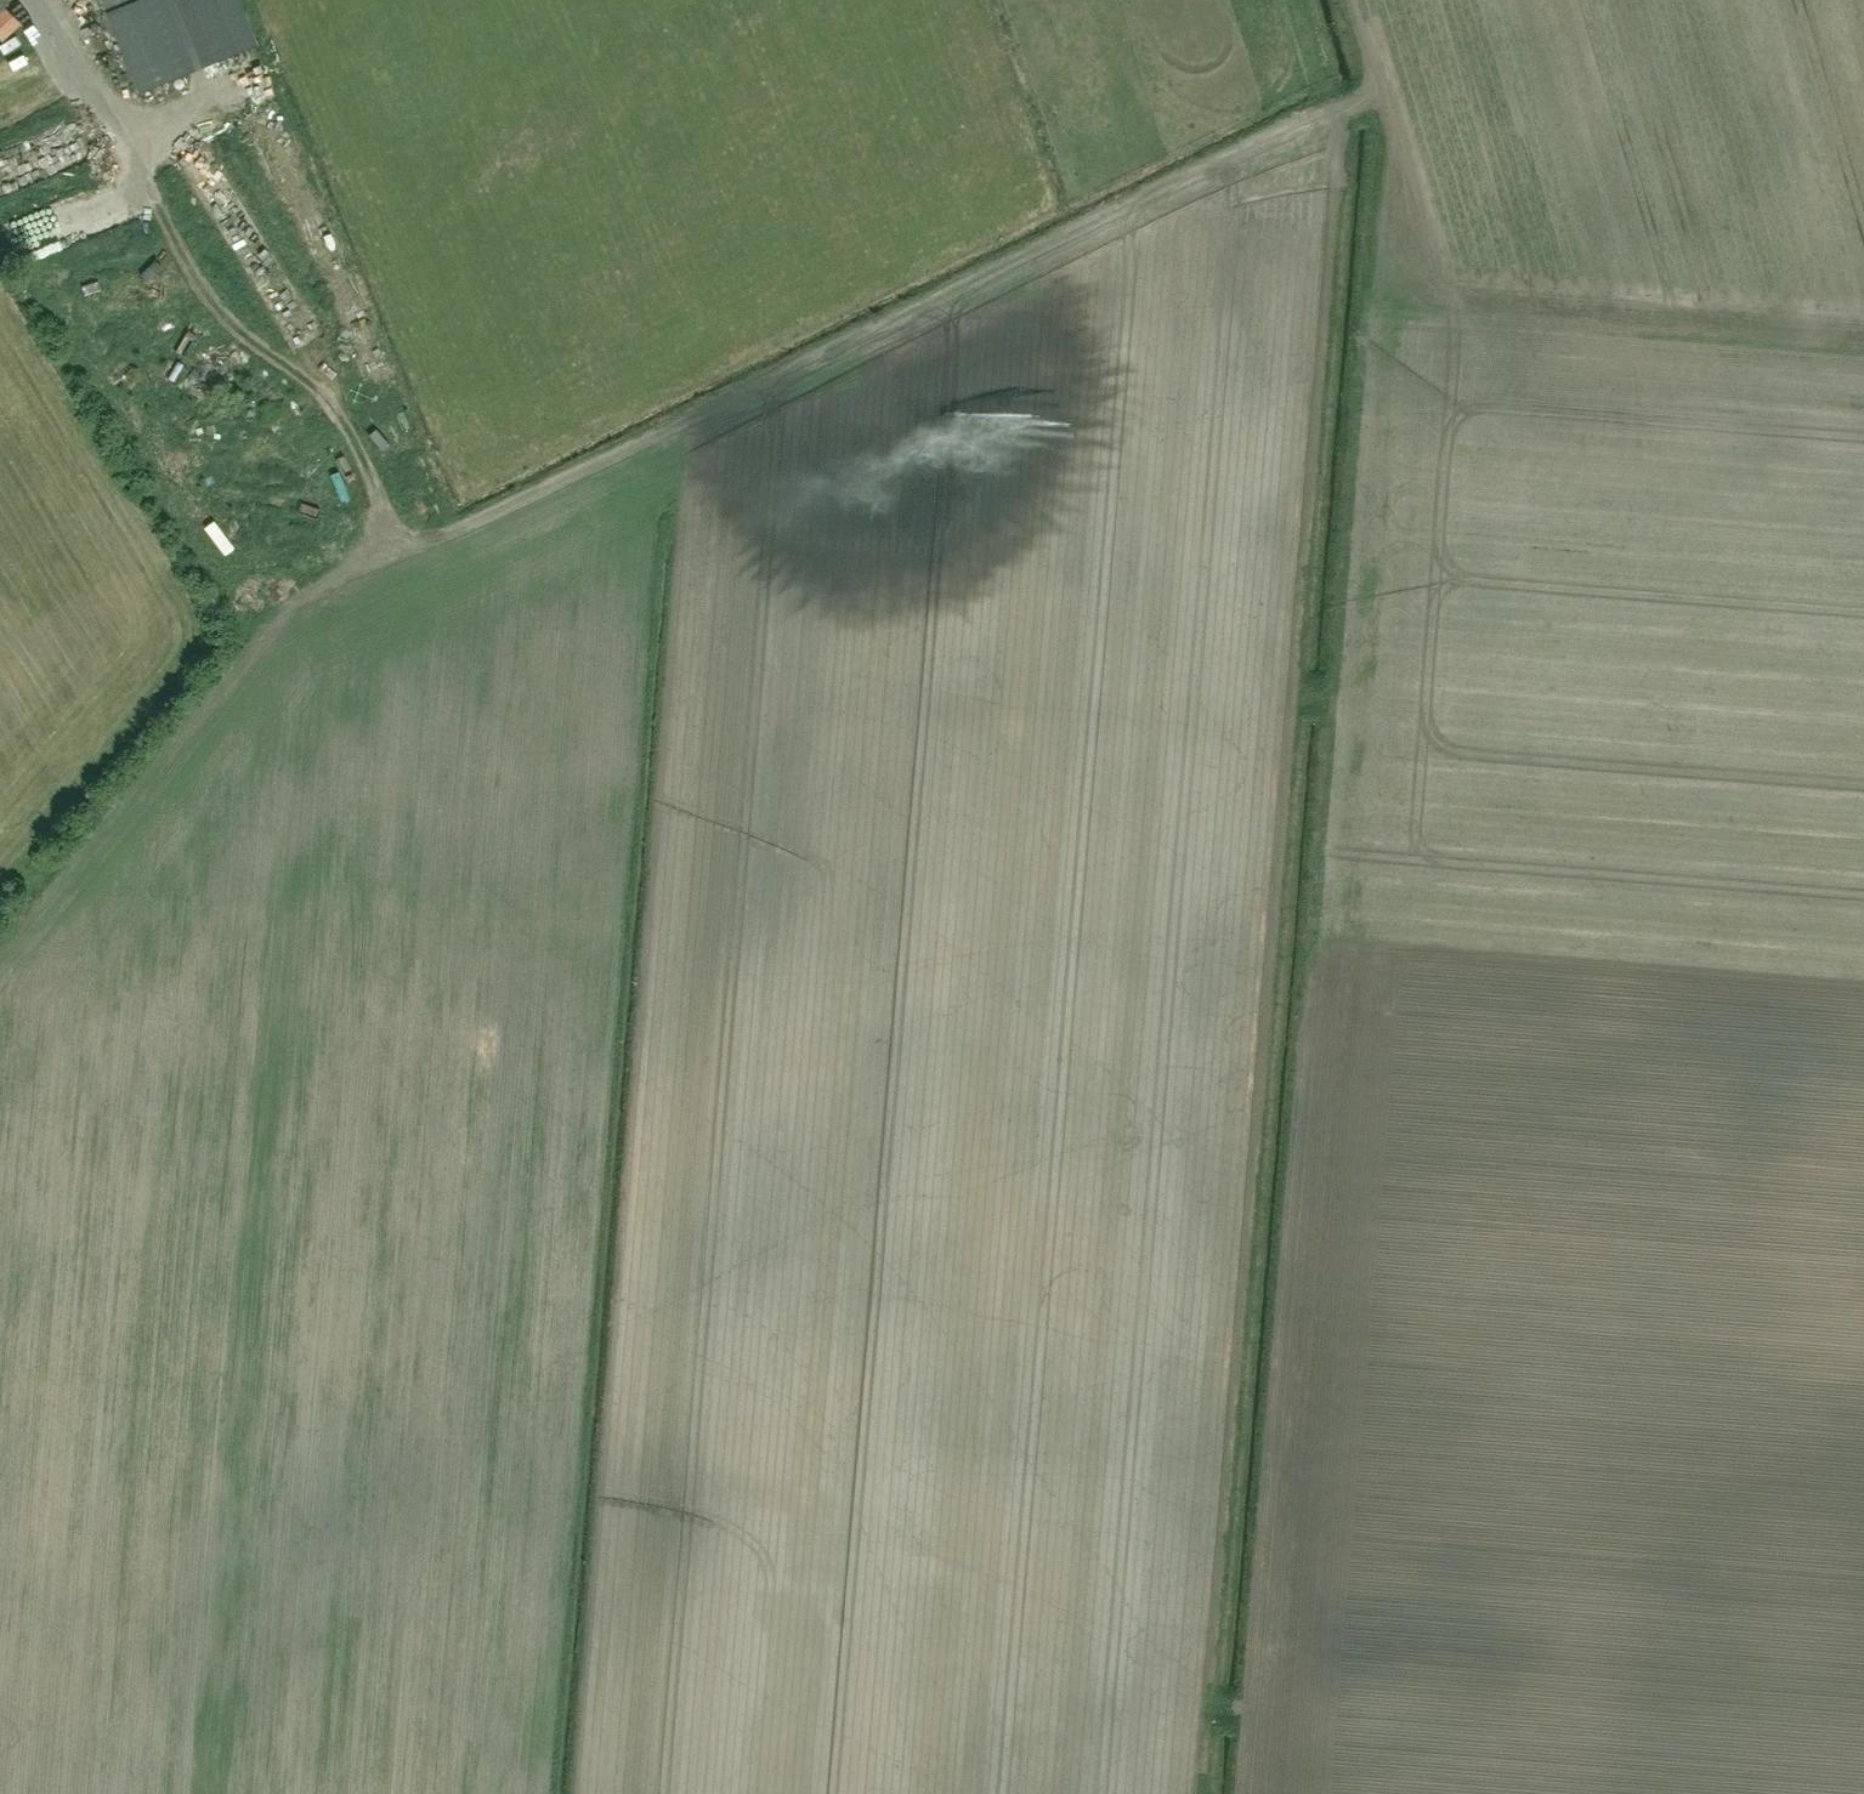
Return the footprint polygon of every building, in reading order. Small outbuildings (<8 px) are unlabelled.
[(10,5),(5,0),(0,0),(0,15),(10,5)] [(237,0),(101,0),(140,94),(256,46),(237,0)] [(0,152),(0,187),(47,176),(39,143),(0,152)]
